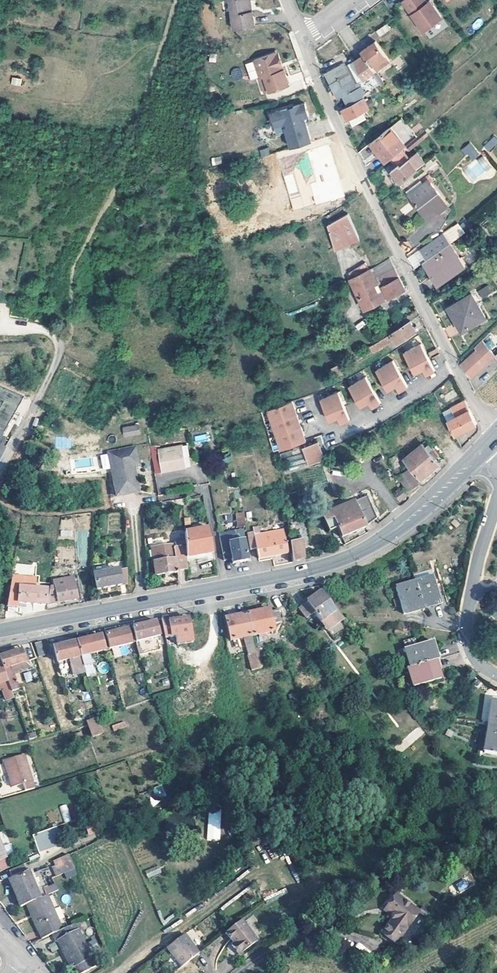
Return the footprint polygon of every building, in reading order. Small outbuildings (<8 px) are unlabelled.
[(235,20),(256,21),(257,6),(254,6),(254,0),(236,0),(235,20)] [(426,0),(402,0),(423,30),(442,16),(433,4),(428,4),(427,1),(426,0)] [(388,28),(384,22),(373,29),(377,35),(388,28)] [(363,55),(353,61),(362,76),(373,70),(387,61),(383,55),(374,40),(359,50),(363,55)] [(279,68),(273,51),(253,58),(259,76),(257,77),(263,92),(287,83),(281,67),(279,68)] [(281,67),(275,51),(273,51),(279,68),(281,67)] [(335,88),(338,92),(355,82),(354,81),(359,78),(359,79),(363,77),(362,76),(353,61),(344,67),(341,61),(322,72),(333,89),(335,88)] [(11,84),(21,86),(22,79),(12,77),(11,84)] [(355,82),(338,92),(339,95),(340,94),(357,85),(355,82)] [(346,104),(359,95),(359,94),(361,92),(357,85),(340,94),(346,104)] [(367,106),(359,95),(346,104),(340,107),(346,117),(358,111),(367,106)] [(304,103),(274,111),(278,124),(283,122),(290,147),(311,141),(304,116),(308,115),(304,103)] [(362,118),(358,111),(346,117),(351,124),(362,118)] [(405,145),(406,145),(390,126),(370,141),(386,161),(394,155),(405,145)] [(415,137),(406,145),(405,145),(409,150),(428,134),(423,130),(415,137)] [(496,144),(496,139),(494,136),(483,146),(488,151),(496,144)] [(329,144),(307,151),(316,181),(309,183),(316,205),(345,196),(329,144)] [(466,155),(468,153),(473,159),(478,155),(469,144),(462,150),(466,155)] [(267,147),(260,149),(261,155),(268,153),(267,147)] [(394,155),(386,161),(390,168),(393,172),(390,175),(396,183),(399,181),(417,168),(416,167),(420,163),(414,155),(408,159),(401,149),(394,155)] [(482,154),(463,170),(472,182),(492,166),(482,154)] [(282,173),(292,209),(312,204),(302,168),(282,173)] [(381,175),(376,169),(371,173),(376,179),(381,175)] [(446,204),(426,178),(407,193),(427,219),(429,216),(446,204)] [(356,236),(347,214),(326,224),(333,248),(356,236)] [(455,223),(441,233),(448,243),(456,237),(461,232),(455,223)] [(425,258),(448,243),(441,233),(419,249),(425,258)] [(463,265),(448,243),(425,258),(423,259),(432,272),(430,274),(436,284),(463,265)] [(417,248),(405,257),(410,268),(412,267),(421,261),(423,259),(425,258),(419,249),(417,248)] [(373,266),(367,269),(348,281),(362,309),(386,296),(387,297),(403,288),(395,273),(387,257),(373,266)] [(432,272),(423,259),(421,261),(430,274),(432,272)] [(348,281),(367,269),(363,262),(346,273),(348,281)] [(477,290),(481,298),(494,292),(491,284),(477,290)] [(483,316),(469,293),(446,307),(460,330),(483,316)] [(414,329),(408,320),(372,343),(375,349),(393,338),(396,341),(414,329)] [(470,376),(493,354),(494,353),(481,339),(473,347),(475,349),(459,365),(470,376)] [(421,344),(404,352),(415,373),(424,368),(427,374),(435,369),(421,344)] [(377,369),(388,389),(397,385),(400,390),(408,385),(393,360),(377,369)] [(344,368),(341,361),(330,367),(333,374),(344,368)] [(366,376),(349,386),(361,406),(369,401),(373,406),(381,401),(366,376)] [(21,400),(0,390),(0,436),(21,400)] [(338,392),(321,399),(330,420),(339,416),(341,422),(350,419),(338,392)] [(475,422),(463,399),(449,407),(453,417),(446,421),(453,434),(475,422)] [(292,401),(267,409),(280,447),(305,439),(292,401)] [(453,417),(449,407),(441,411),(446,421),(453,417)] [(121,427),(123,437),(141,434),(139,423),(121,427)] [(317,441),(302,446),(307,462),(322,457),(317,441)] [(437,463),(421,442),(403,457),(420,477),(437,463)] [(158,448),(157,444),(149,445),(153,471),(185,466),(183,456),(181,445),(158,448)] [(136,457),(134,446),(108,450),(115,493),(135,490),(131,465),(130,458),(136,457)] [(288,468),(304,463),(301,453),(285,458),(288,468)] [(399,465),(394,454),(389,458),(396,472),(399,470),(397,466),(399,465)] [(416,483),(408,469),(399,474),(407,489),(416,483)] [(407,494),(402,486),(395,492),(400,499),(407,494)] [(375,518),(366,496),(341,506),(321,514),(328,532),(337,529),(340,537),(364,527),(364,526),(375,518)] [(244,531),(242,512),(234,513),(237,532),(244,531)] [(60,520),(61,538),(73,537),(72,519),(60,520)] [(301,543),(298,523),(286,525),(291,561),(303,559),(301,543)] [(257,534),(256,526),(251,527),(251,530),(246,532),(249,550),(255,549),(257,558),(286,552),(282,529),(280,529),(257,534)] [(183,530),(184,545),(185,556),(211,552),(207,527),(183,530)] [(242,539),(241,533),(227,536),(228,541),(242,539)] [(246,560),(242,539),(228,541),(219,543),(223,561),(231,560),(232,563),(246,560)] [(185,556),(184,545),(172,547),(171,543),(150,546),(155,575),(176,572),(176,570),(186,568),(185,556)] [(116,570),(115,565),(105,567),(106,572),(92,575),(94,590),(125,584),(125,569),(116,570)] [(432,576),(413,582),(421,609),(440,603),(432,576)] [(76,598),(72,577),(50,582),(52,588),(47,589),(45,605),(76,598)] [(0,579),(0,592),(8,593),(8,587),(9,580),(0,579)] [(402,615),(421,609),(413,582),(394,588),(402,615)] [(8,587),(8,593),(6,602),(11,603),(43,605),(45,590),(8,587)] [(333,612),(318,593),(297,608),(305,618),(312,613),(319,622),(333,612)] [(245,614),(250,637),(273,632),(271,624),(280,623),(277,610),(269,612),(268,609),(245,614)] [(341,620),(335,611),(333,612),(319,622),(326,631),(341,620)] [(251,645),(250,637),(245,614),(224,618),(229,641),(246,638),(246,641),(247,646),(251,645)] [(166,622),(165,618),(159,619),(163,638),(190,634),(188,619),(166,622)] [(158,636),(154,622),(130,628),(134,642),(133,643),(136,655),(159,649),(156,637),(158,636)] [(104,635),(104,637),(107,649),(129,643),(126,629),(104,635)] [(107,649),(104,637),(100,639),(99,636),(76,642),(84,673),(88,672),(86,665),(90,664),(88,655),(107,650),(107,649)] [(401,641),(403,648),(415,645),(413,638),(401,641)] [(44,655),(40,641),(32,643),(37,657),(44,655)] [(403,648),(408,667),(432,660),(435,659),(430,641),(415,645),(403,648)] [(72,677),(84,673),(76,642),(52,648),(56,663),(67,660),(72,677)] [(252,649),(253,653),(256,668),(263,665),(259,648),(252,649)] [(0,657),(0,664),(2,669),(23,662),(19,650),(0,657)] [(256,668),(253,653),(246,655),(250,673),(252,673),(252,670),(256,668)] [(432,660),(408,667),(406,668),(411,686),(438,679),(435,669),(432,660)] [(3,672),(2,669),(0,664),(0,690),(1,690),(5,700),(12,697),(10,692),(3,672)] [(201,681),(197,665),(194,666),(196,671),(194,672),(194,674),(193,675),(195,683),(198,682),(199,685),(202,684),(202,681),(201,681)] [(3,672),(10,692),(16,689),(10,670),(3,672)] [(496,729),(496,701),(490,700),(485,727),(496,729)] [(100,733),(95,718),(86,721),(91,736),(100,733)] [(124,727),(122,721),(110,726),(111,731),(124,727)] [(200,729),(198,723),(192,726),(194,732),(200,729)] [(485,727),(481,753),(496,756),(496,729),(485,727)] [(34,787),(24,753),(3,759),(11,786),(22,783),(24,790),(25,790),(34,787)] [(60,805),(63,822),(71,820),(67,804),(60,805)] [(207,841),(220,841),(221,812),(207,812),(207,841)] [(63,844),(58,826),(33,833),(38,851),(63,844)] [(66,878),(77,875),(69,853),(50,860),(56,875),(64,872),(66,878)] [(145,871),(148,878),(161,873),(158,866),(145,871)] [(19,906),(25,904),(46,895),(57,890),(54,884),(39,891),(29,870),(10,878),(15,891),(13,892),(19,906)] [(461,893),(471,886),(465,877),(455,884),(461,893)] [(46,895),(25,904),(40,939),(51,934),(61,930),(46,895)] [(422,919),(399,902),(390,914),(394,917),(391,921),(393,923),(394,927),(384,941),(398,951),(422,919)] [(80,929),(87,926),(84,919),(77,923),(80,929)] [(254,941),(239,921),(223,933),(231,944),(228,946),(236,955),(254,941)] [(61,930),(51,934),(55,942),(57,942),(71,968),(74,967),(77,972),(84,972),(95,967),(72,924),(61,930)] [(198,953),(183,934),(169,945),(176,954),(173,956),(181,966),(189,959),(198,953)] [(176,954),(169,945),(166,947),(173,956),(176,954)]
